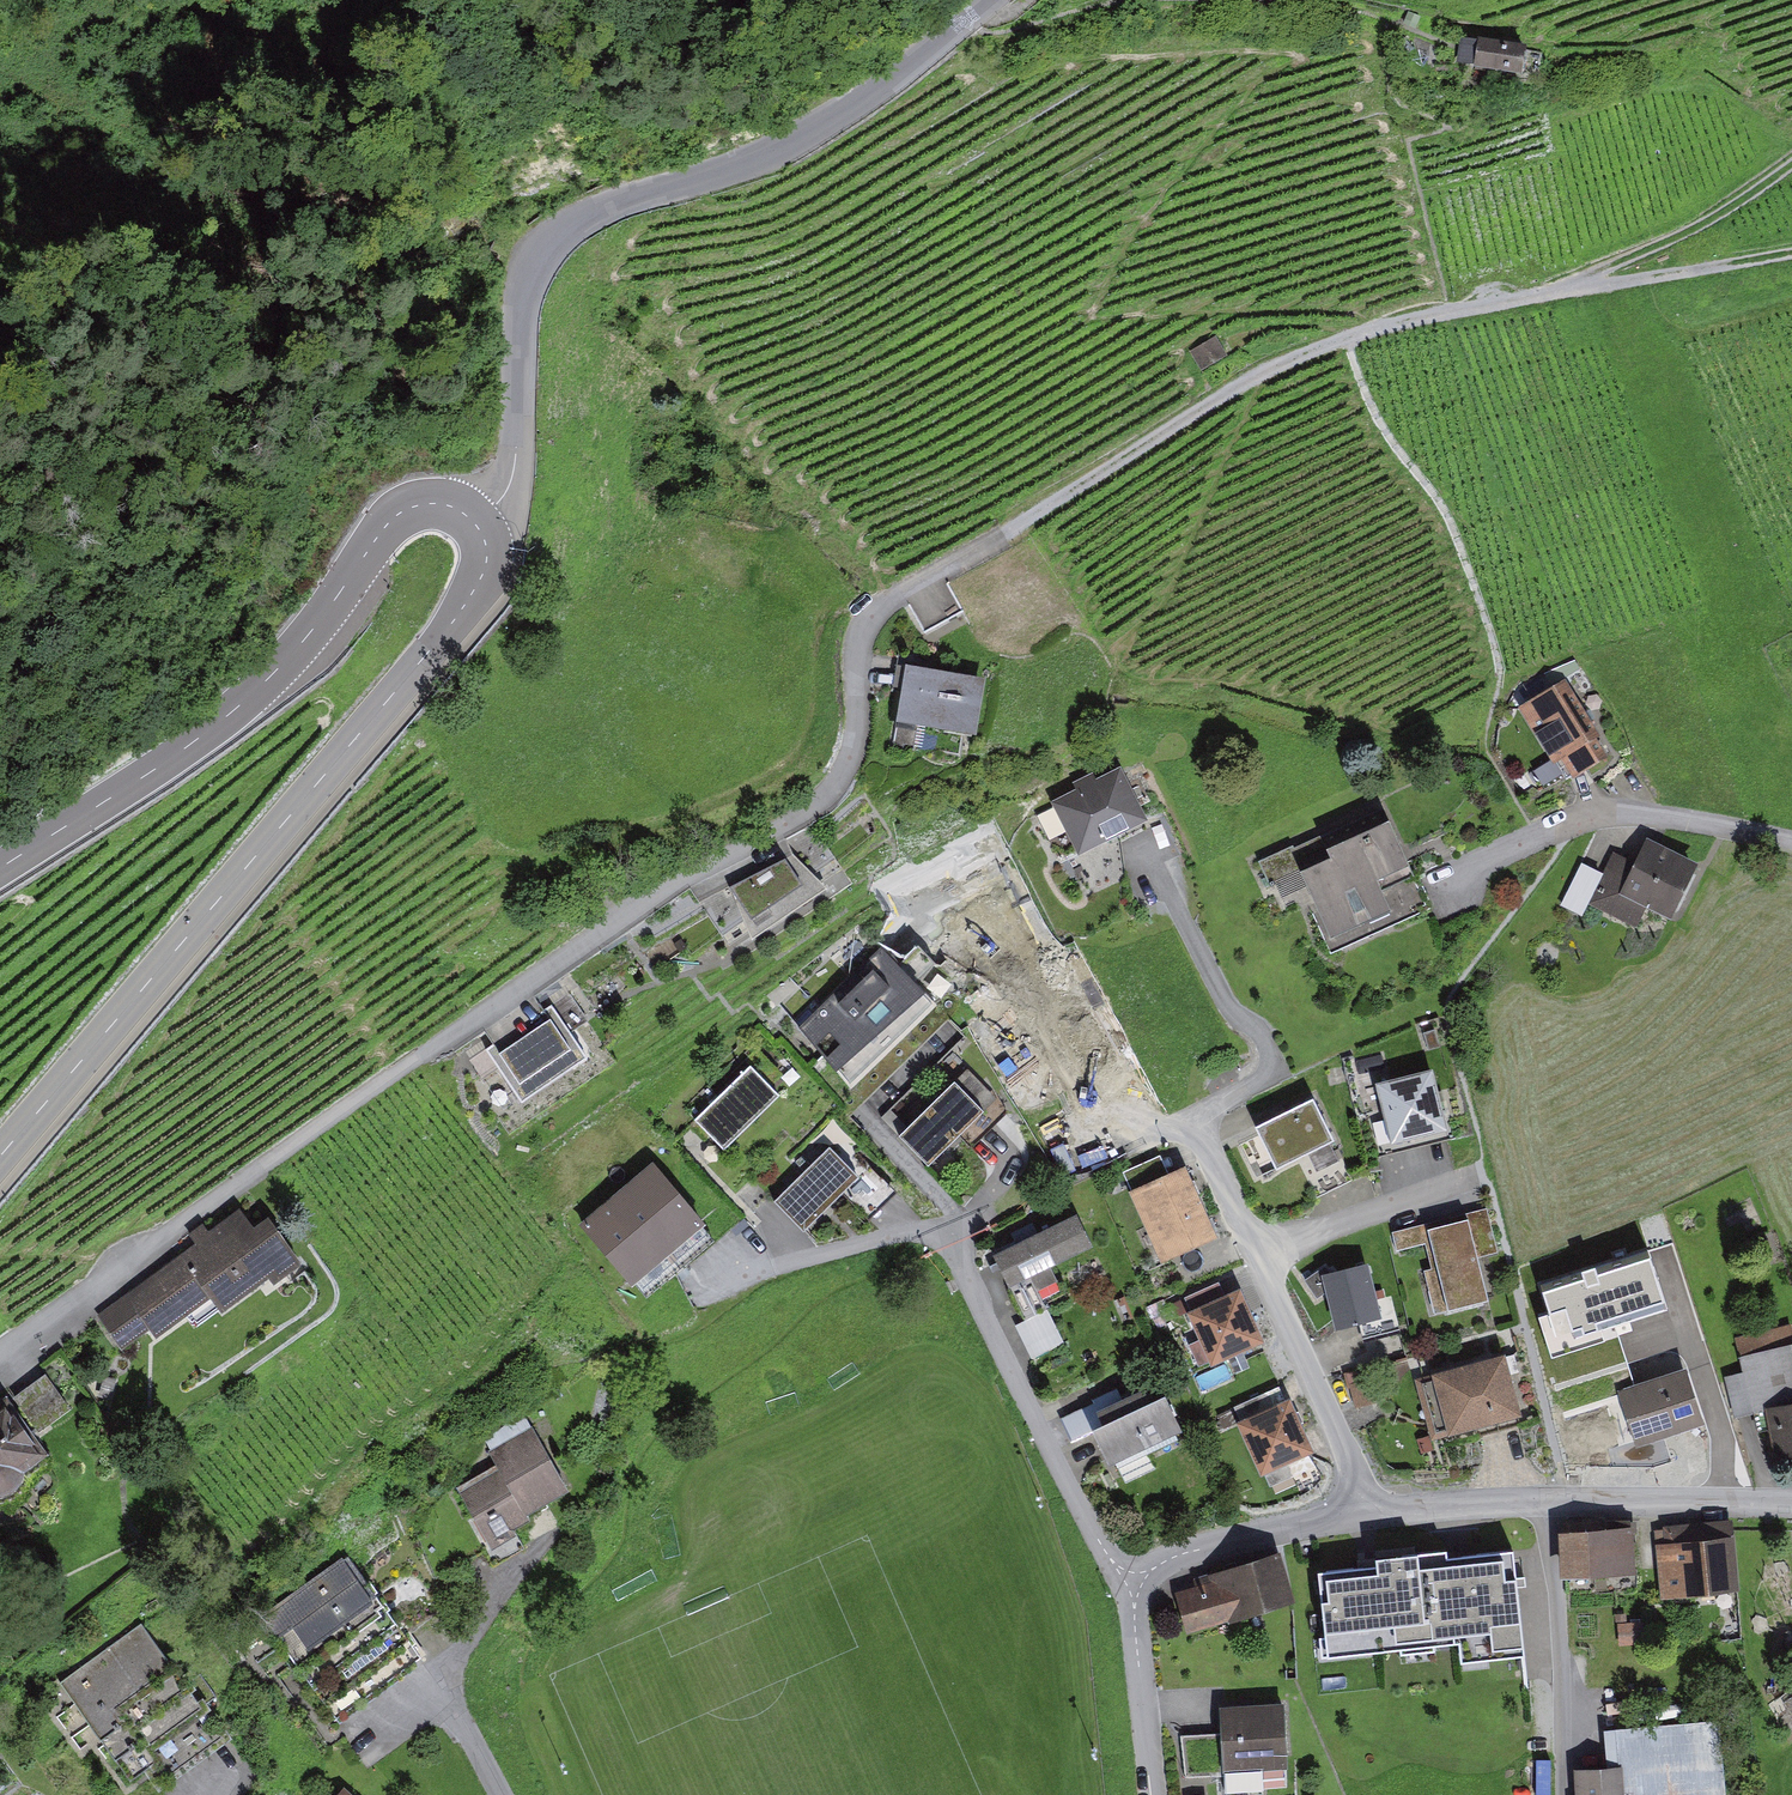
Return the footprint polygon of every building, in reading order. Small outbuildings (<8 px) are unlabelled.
[(1473,73),(1516,79),(1521,48),(1478,41),(1473,73)] [(1216,338),(1190,351),(1202,372),(1227,358),(1216,338)] [(962,683),(890,670),(880,725),(952,738),(962,683)] [(1604,755),(1560,684),(1515,711),(1559,783),(1604,755)] [(1052,795),(1077,844),(1145,809),(1120,760),(1052,795)] [(1307,856),(1312,868),(1291,877),(1320,944),(1381,917),(1366,882),(1387,872),(1368,829),(1307,856)] [(1695,867),(1643,836),(1631,856),(1622,851),(1593,900),(1638,927),(1646,913),(1662,923),(1695,867)] [(832,894),(805,851),(720,904),(747,947),(832,894)] [(1564,904),(1586,913),(1605,869),(1582,860),(1564,904)] [(1017,941),(986,973),(1038,1023),(1056,1005),(1033,982),(1045,969),(1017,941)] [(937,993),(893,945),(811,1020),(854,1068),(937,993)] [(593,1059),(560,1010),(493,1055),(526,1104),(593,1059)] [(1010,1110),(965,1065),(903,1126),(933,1156),(958,1130),(974,1146),(991,1128),(1010,1110)] [(1444,1127),(1430,1066),(1379,1079),(1393,1139),(1444,1127)] [(791,1099),(762,1068),(707,1120),(737,1151),(791,1099)] [(1343,1144),(1320,1094),(1243,1129),(1266,1179),(1343,1144)] [(857,1169),(831,1143),(777,1197),(804,1224),(823,1205),(840,1188),(867,1216),(881,1202),(895,1189),(866,1160),(857,1169)] [(665,1164),(588,1223),(643,1292),(719,1234),(665,1164)] [(1205,1236),(1172,1169),(1122,1193),(1155,1260),(1205,1236)] [(1096,1244),(1077,1208),(992,1251),(1026,1318),(1045,1308),(1034,1287),(1058,1275),(1053,1266),(1096,1244)] [(1455,1215),(1456,1224),(1423,1231),(1422,1227),(1392,1233),(1397,1253),(1420,1248),(1434,1314),(1477,1305),(1467,1262),(1492,1257),(1482,1210),(1455,1215)] [(289,1267),(251,1212),(159,1275),(196,1330),(289,1267)] [(1364,1341),(1401,1333),(1393,1297),(1378,1301),(1369,1261),(1324,1271),(1338,1330),(1360,1325),(1364,1341)] [(1245,1287),(1193,1312),(1220,1369),(1272,1344),(1245,1287)] [(1026,1318),(1018,1323),(1035,1354),(1062,1339),(1045,1308),(1026,1318)] [(1496,1420),(1524,1412),(1506,1351),(1418,1377),(1436,1438),(1496,1420)] [(1732,1364),(1744,1420),(1765,1416),(1777,1475),(1791,1472),(1791,1351),(1732,1364)] [(1701,1418),(1683,1366),(1619,1388),(1637,1440),(1701,1418)] [(1100,1417),(1092,1399),(1061,1413),(1072,1436),(1095,1425),(1111,1459),(1184,1424),(1166,1385),(1100,1417)] [(0,1402),(0,1508),(53,1463),(0,1402)] [(1279,1403),(1242,1421),(1272,1480),(1309,1461),(1279,1403)] [(568,1484),(531,1423),(490,1447),(501,1467),(460,1491),(499,1558),(525,1543),(514,1524),(527,1517),(524,1510),(568,1484)] [(1709,1427),(1700,1429),(1707,1450),(1715,1447),(1709,1427)] [(1625,1531),(1569,1533),(1571,1580),(1627,1577),(1625,1531)] [(1736,1531),(1657,1541),(1664,1594),(1738,1585),(1736,1531)] [(1512,1543),(1447,1550),(1446,1543),(1418,1546),(1418,1544),(1375,1549),(1376,1558),(1318,1565),(1327,1649),(1458,1635),(1461,1656),(1524,1649),(1512,1543)] [(1288,1607),(1269,1554),(1175,1589),(1194,1641),(1288,1607)] [(391,1616),(352,1560),(276,1612),(315,1668),(391,1616)] [(216,1712),(139,1620),(62,1683),(139,1776),(216,1712)] [(1282,1709),(1225,1711),(1227,1766),(1285,1764),(1282,1709)] [(1222,1730),(1184,1733),(1187,1773),(1225,1771),(1222,1730)] [(1624,1794),(1721,1794),(1717,1730),(1620,1736),(1622,1770),(1624,1794)] [(1622,1770),(1569,1773),(1570,1794),(1624,1794),(1622,1770)]
